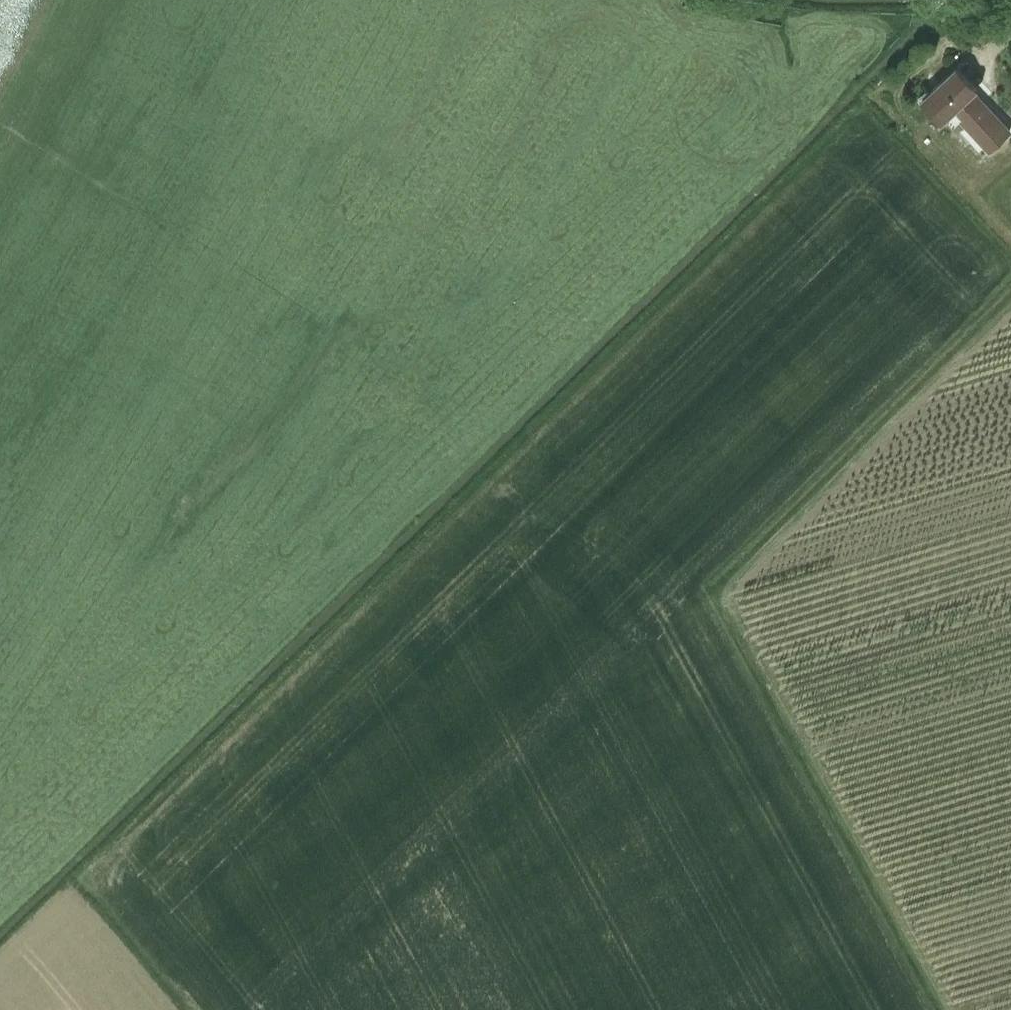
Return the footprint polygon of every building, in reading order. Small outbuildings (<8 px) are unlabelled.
[(1010,131),(973,91),(977,87),(957,65),(923,98),(943,119),(961,102),(971,112),(961,121),(989,150),(1010,131)]
